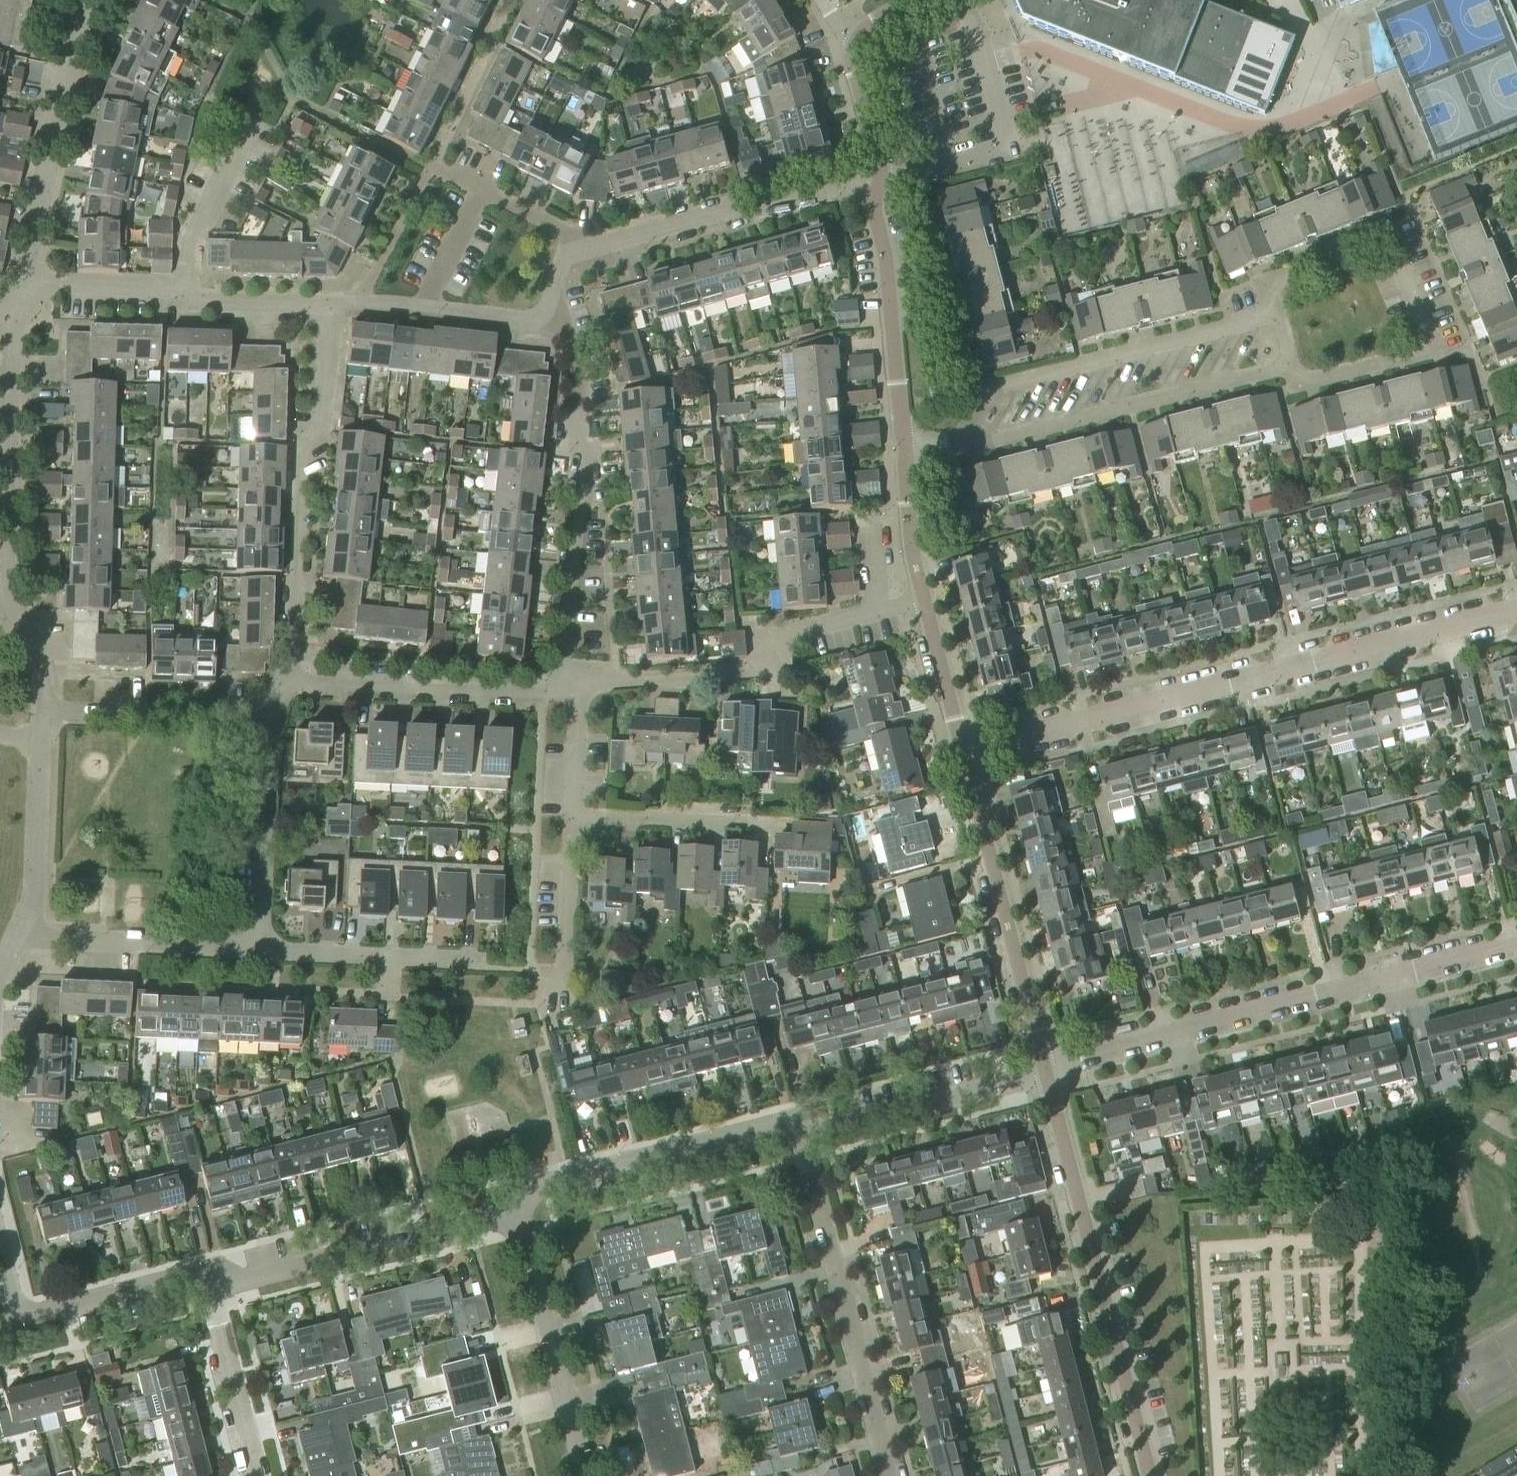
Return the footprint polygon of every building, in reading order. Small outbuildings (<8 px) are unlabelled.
[(6,0),(0,0),(0,23),(26,28),(30,5),(6,0)] [(136,12),(172,30),(172,29),(183,7),(194,13),(200,1),(197,0),(142,0),(136,12)] [(418,2),(431,8),(435,0),(419,0),(418,2)] [(477,0),(448,0),(443,10),(478,28),(489,6),(477,0)] [(530,0),(529,0),(519,22),(554,39),(565,18),(530,0)] [(565,18),(574,0),(530,0),(565,18)] [(726,3),(731,9),(741,0),(723,0),(726,3)] [(731,9),(736,16),(749,37),(783,16),(774,0),(741,0),(731,9)] [(1015,1),(1024,20),(1265,115),(1295,39),(1196,0),(1016,0),(1015,1)] [(636,3),(631,14),(640,19),(646,8),(636,3)] [(681,14),(673,5),(665,14),(673,22),(681,14)] [(437,32),(438,30),(469,46),(470,45),(478,28),(443,10),(433,30),(437,32)] [(176,31),(172,29),(172,30),(136,12),(126,31),(130,33),(131,32),(167,50),(176,31)] [(783,16),(749,37),(738,44),(752,65),(755,71),(759,69),(798,52),(798,53),(802,50),(796,38),(796,37),(801,35),(788,14),(784,17),(783,16)] [(554,39),(519,22),(507,45),(543,62),(554,39)] [(0,23),(0,47),(21,51),(26,28),(0,23)] [(620,35),(629,39),(633,31),(622,26),(618,34),(620,35)] [(397,44),(401,35),(391,30),(387,39),(397,44)] [(437,32),(427,53),(463,71),(474,48),(470,45),(469,46),(438,30),(437,32)] [(130,33),(120,54),(165,75),(175,54),(167,50),(131,32),(130,33)] [(401,35),(397,44),(409,50),(414,41),(401,35)] [(620,35),(615,46),(610,59),(619,63),(629,39),(620,35)] [(503,50),(493,71),(522,85),(533,64),(503,50)] [(803,64),(798,53),(798,52),(759,69),(755,71),(757,77),(756,77),(762,98),(809,84),(813,83),(807,62),(803,64)] [(463,71),(427,53),(416,74),(452,91),(463,71)] [(109,77),(105,89),(154,105),(156,98),(167,76),(165,75),(120,54),(109,76),(109,77)] [(205,71),(214,75),(219,65),(210,61),(205,71)] [(12,79),(22,81),(24,69),(15,67),(12,79)] [(205,71),(199,83),(198,82),(192,92),(204,98),(209,88),(208,87),(214,75),(205,71)] [(493,71),(482,92),(512,106),(522,85),(493,71)] [(376,86),(380,78),(370,72),(365,81),(376,86)] [(416,74),(407,92),(442,111),(452,91),(416,74)] [(572,95),(576,86),(555,76),(548,88),(567,97),(568,94),(572,95)] [(603,93),(609,82),(600,77),(594,88),(603,93)] [(380,78),(376,86),(388,93),(392,84),(380,78)] [(22,81),(12,79),(10,91),(19,93),(22,81)] [(694,80),(681,83),(684,92),(696,89),(694,80)] [(684,92),(681,83),(669,86),(671,95),(684,92)] [(762,98),(760,99),(766,121),(815,107),(809,84),(762,98)] [(576,86),(572,95),(591,105),(596,95),(576,86)] [(100,101),(95,126),(139,135),(146,136),(151,113),(154,105),(105,89),(101,102),(100,101)] [(442,111),(407,92),(396,114),(432,132),(442,111)] [(512,106),(482,92),(472,113),(478,116),(467,137),(502,154),(513,131),(502,125),(512,106)] [(636,95),(638,104),(651,101),(649,92),(636,95)] [(337,94),(333,101),(328,109),(340,115),(344,106),(341,105),(345,98),(337,94)] [(638,104),(636,95),(623,99),(625,108),(638,104)] [(737,97),(725,101),(727,108),(739,105),(737,97)] [(773,144),(783,142),(826,129),(824,120),(819,122),(815,107),(766,121),(773,144)] [(2,124),(3,122),(27,127),(29,116),(5,111),(5,115),(0,114),(0,123),(2,124)] [(432,132),(396,114),(384,137),(420,155),(432,132)] [(1368,127),(1363,114),(1354,118),(1359,131),(1368,127)] [(733,130),(740,128),(737,116),(729,118),(733,130)] [(296,119),(291,130),(299,134),(300,133),(309,137),(313,127),(296,119)] [(513,131),(502,154),(512,160),(510,164),(529,174),(547,138),(551,130),(532,120),(524,136),(513,131)] [(1,134),(1,135),(24,140),(27,127),(3,122),(2,124),(0,123),(0,134),(1,134)] [(720,125),(696,132),(707,170),(731,164),(720,125)] [(139,135),(95,126),(91,147),(95,148),(96,147),(135,155),(139,135)] [(740,128),(733,130),(739,152),(750,149),(747,139),(744,139),(740,128)] [(832,151),(826,129),(783,142),(788,163),(832,151)] [(707,170),(696,132),(672,138),(683,177),(684,177),(707,170)] [(1305,151),(1321,144),(1316,132),(1300,139),(1305,151)] [(653,144),(652,144),(650,136),(627,143),(631,155),(641,194),(665,187),(653,144)] [(568,149),(547,138),(529,174),(550,185),(568,149)] [(568,149),(550,185),(573,196),(577,188),(584,191),(583,201),(595,202),(599,161),(591,160),(582,156),(587,145),(574,138),(569,149),(568,149)] [(672,138),(653,144),(665,187),(686,181),(684,177),(683,177),(672,138)] [(750,149),(739,152),(745,175),(764,170),(757,146),(750,149)] [(96,147),(95,148),(91,170),(130,178),(135,155),(96,147)] [(173,147),(170,164),(173,164),(184,166),(187,150),(173,147)] [(281,148),(276,159),(285,163),(290,153),(281,148)] [(356,148),(350,160),(343,157),(339,165),(346,168),(382,185),(381,187),(386,189),(396,169),(356,148)] [(599,161),(595,202),(607,203),(608,194),(615,192),(617,200),(641,194),(631,155),(607,162),(599,161)] [(17,172),(20,161),(0,157),(0,169),(17,172)] [(285,163),(276,159),(270,170),(279,175),(285,163)] [(1238,178),(1253,172),(1248,160),(1233,166),(1238,178)] [(1373,176),(1360,182),(1374,215),(1395,206),(1377,162),(1369,165),(1373,176)] [(159,163),(157,174),(170,177),(172,166),(169,165),(159,163)] [(173,164),(170,164),(169,165),(172,166),(170,177),(180,179),(182,168),(183,168),(184,166),(173,164)] [(1054,165),(1045,168),(1048,179),(1056,176),(1054,165)] [(346,168),(335,189),(371,207),(381,187),(382,185),(346,168)] [(15,185),(17,172),(0,169),(0,182),(15,185)] [(87,195),(85,208),(88,209),(128,214),(132,200),(126,199),(130,178),(91,170),(86,195),(87,195)] [(1438,216),(1471,202),(1466,189),(1477,184),(1473,176),(1429,194),(1438,216)] [(944,216),(979,207),(975,193),(987,190),(985,181),(938,193),(944,216)] [(1353,223),(1339,190),(1336,182),(1314,191),(1315,195),(1277,211),(1275,207),(1253,217),(1256,224),(1270,258),(1305,243),(1306,245),(1318,240),(1318,238),(1353,223)] [(1374,215),(1360,182),(1339,190),(1353,223),(1374,215)] [(166,185),(161,218),(173,220),(178,187),(166,185)] [(270,193),(261,189),(255,200),(264,204),(270,193)] [(335,189),(325,210),(361,228),(361,227),(371,207),(335,189)] [(1031,197),(1018,200),(1021,212),(1034,208),(1031,197)] [(1479,222),(1471,202),(1438,216),(1446,236),(1479,222)] [(8,218),(10,207),(0,205),(0,217),(8,218)] [(984,228),(979,207),(944,216),(949,237),(984,228)] [(79,221),(78,246),(118,247),(119,226),(127,226),(127,217),(128,214),(85,208),(83,221),(79,221)] [(255,208),(251,215),(265,222),(269,215),(255,208)] [(315,230),(303,234),(302,234),(302,245),(317,245),(323,234),(351,247),(351,248),(355,250),(365,229),(361,227),(361,228),(325,210),(315,230)] [(1043,230),(1055,228),(1051,211),(1039,214),(1043,230)] [(161,218),(161,222),(148,221),(148,248),(172,248),(173,222),(173,220),(161,218)] [(1126,222),(1129,235),(1146,231),(1142,218),(1126,222)] [(1479,222),(1446,236),(1460,271),(1459,272),(1464,285),(1466,284),(1480,319),(1514,306),(1516,304),(1516,278),(1508,282),(1492,243),(1496,242),(1487,219),(1479,222)] [(56,220),(55,227),(67,229),(68,222),(56,220)] [(288,244),(278,244),(278,277),(300,278),(302,245),(302,234),(303,234),(302,225),(296,221),(296,233),(292,232),(289,235),(288,244)] [(1256,224),(1236,233),(1249,266),(1270,258),(1256,224)] [(992,226),(984,228),(949,237),(959,274),(957,274),(961,288),(962,287),(971,324),(1007,315),(1015,313),(1009,290),(1005,291),(994,250),(998,249),(992,226)] [(800,233),(811,272),(835,265),(824,227),(800,233)] [(1249,266),(1236,233),(1222,238),(1218,227),(1210,230),(1228,275),(1249,266)] [(811,272),(800,233),(780,239),(791,278),(811,272)] [(317,245),(302,245),(300,278),(303,278),(303,276),(336,277),(351,248),(351,247),(323,234),(317,245)] [(791,278),(780,239),(757,245),(768,284),(791,278)] [(255,277),(256,244),(235,243),(236,241),(209,240),(208,268),(232,269),(232,276),(255,277)] [(256,244),(255,277),(278,277),(278,244),(256,244)] [(757,245),(734,252),(746,295),(745,295),(748,303),(769,296),(766,285),(768,284),(757,245)] [(118,247),(78,246),(77,272),(117,273),(118,247)] [(142,249),(142,258),(152,259),(151,273),(171,274),(172,248),(148,248),(148,249),(142,249)] [(746,295),(734,252),(713,258),(714,262),(716,262),(727,301),(745,295),(746,295)] [(1049,253),(1040,256),(1043,268),(1053,266),(1049,253)] [(714,262),(692,269),(703,307),(727,301),(716,262),(714,262)] [(1195,276),(1180,279),(1189,314),(1212,308),(1200,262),(1192,264),(1195,276)] [(692,269),(670,275),(680,314),(703,307),(692,269)] [(649,281),(638,284),(645,310),(656,307),(659,320),(680,314),(670,275),(669,270),(647,276),(649,281)] [(1189,314),(1180,279),(1178,271),(1155,277),(1156,281),(1115,291),(1114,287),(1091,293),(1093,301),(1102,336),(1138,327),(1139,329),(1152,325),(1152,324),(1189,314)] [(645,310),(638,284),(600,295),(607,318),(600,320),(606,343),(638,334),(632,314),(645,310)] [(1045,289),(1049,305),(1062,302),(1058,285),(1045,289)] [(1102,336),(1093,301),(1078,305),(1076,293),(1067,295),(1079,342),(1102,336)] [(837,326),(861,324),(858,300),(834,302),(837,326)] [(1514,306),(1480,319),(1489,340),(1516,328),(1516,314),(1514,306)] [(1007,315),(971,324),(977,346),(1012,337),(1007,315)] [(1032,318),(1020,321),(1023,333),(1035,330),(1032,318)] [(801,327),(804,337),(816,334),(813,324),(801,327)] [(367,367),(371,327),(351,325),(346,365),(367,367)] [(65,332),(64,370),(91,371),(91,359),(112,359),(113,326),(89,326),(89,333),(65,332)] [(137,327),(113,326),(112,359),(136,360),(137,327)] [(137,327),(136,360),(160,361),(160,328),(137,327)] [(371,327),(367,367),(387,369),(391,329),(371,327)] [(804,337),(801,327),(788,331),(791,341),(804,337)] [(1489,340),(1497,362),(1516,354),(1516,328),(1489,340)] [(391,329),(387,369),(407,371),(411,332),(391,329)] [(432,329),(432,334),(427,374),(448,376),(453,332),(432,329)] [(411,332),(407,371),(427,374),(432,334),(411,332)] [(453,332),(448,376),(469,378),(474,334),(453,332)] [(187,373),(188,333),(166,333),(165,373),(187,373)] [(208,334),(188,333),(187,373),(207,374),(208,334)] [(230,334),(208,334),(207,374),(229,374),(229,373),(241,373),(242,347),(230,346),(230,334)] [(474,334),(469,378),(491,381),(491,375),(503,376),(506,350),(494,348),(496,336),(474,334)] [(644,357),(638,334),(606,343),(613,366),(644,357)] [(760,339),(762,349),(774,345),(771,336),(760,339)] [(1012,337),(977,346),(983,368),(1029,356),(1027,348),(1015,351),(1012,337)] [(762,349),(760,339),(747,343),(750,352),(762,349)] [(1072,342),(1065,344),(1068,355),(1075,353),(1072,342)] [(242,347),(241,373),(253,373),(253,395),(286,395),(286,372),(279,372),(280,348),(242,347)] [(836,370),(836,371),(841,371),(839,348),(794,352),(796,373),(836,370)] [(727,349),(715,352),(717,361),(729,358),(727,349)] [(544,354),(506,350),(503,376),(516,377),(513,398),(546,402),(548,379),(541,378),(544,354)] [(717,361),(715,352),(702,356),(704,365),(717,361)] [(794,352),(784,353),(786,374),(795,373),(794,352)] [(850,368),(874,366),(873,355),(849,357),(850,368)] [(644,357),(613,366),(619,388),(651,380),(644,357)] [(683,371),(695,368),(693,358),(681,361),(683,371)] [(1444,371),(1453,406),(1466,402),(1469,414),(1478,412),(1466,365),(1444,371)] [(874,366),(850,368),(852,381),(875,379),(874,366)] [(91,371),(64,370),(64,385),(69,385),(69,405),(114,407),(115,384),(90,383),(91,371)] [(836,370),(796,373),(798,398),(838,394),(836,371),(836,370)] [(1444,371),(1422,376),(1431,411),(1453,406),(1444,371)] [(147,382),(159,382),(160,372),(147,372),(147,382)] [(1372,389),(1335,399),(1344,433),(1346,442),(1369,436),(1368,432),(1409,422),(1410,425),(1433,419),(1431,411),(1422,376),(1385,386),(1385,384),(1371,387),(1372,389)] [(621,415),(666,411),(664,389),(619,394),(621,415)] [(849,406),(859,405),(857,392),(848,393),(849,406)] [(1274,393),(1251,399),(1260,434),(1275,430),(1277,442),(1286,440),(1274,393)] [(840,417),(838,394),(798,398),(800,421),(840,417)] [(286,395),(253,395),(252,418),(285,419),(286,395)] [(700,409),(711,408),(710,396),(699,397),(700,409)] [(513,398),(510,422),(543,426),(546,402),(513,398)] [(1164,421),(1173,456),(1175,464),(1198,458),(1197,454),(1238,444),(1239,448),(1262,442),(1260,434),(1251,399),(1214,408),(1214,407),(1201,410),(1201,412),(1164,421)] [(1335,399),(1313,404),(1322,439),(1344,433),(1335,399)] [(730,405),(717,406),(718,417),(736,415),(735,404),(730,405)] [(1322,439),(1313,404),(1291,410),(1303,456),(1311,454),(1308,442),(1322,439)] [(35,405),(34,417),(53,417),(63,418),(63,414),(63,405),(53,405),(35,405)] [(63,405),(63,414),(73,414),(73,426),(113,428),(114,407),(69,405),(63,405)] [(341,417),(339,427),(352,428),(354,412),(349,406),(342,405),(341,417)] [(712,420),(711,408),(700,409),(701,421),(712,420)] [(666,411),(621,415),(623,435),(668,431),(666,411)] [(840,417),(800,421),(802,442),(880,434),(879,423),(851,425),(851,428),(841,429),(840,417)] [(285,419),(252,418),(251,442),(284,443),(285,419)] [(381,432),(382,422),(370,421),(369,431),(381,432)] [(1173,456),(1164,421),(1141,427),(1153,474),(1162,472),(1159,460),(1173,456)] [(382,422),(381,432),(394,433),(395,423),(382,422)] [(543,426),(510,422),(508,446),(541,449),(543,426)] [(422,436),(423,426),(410,425),(409,435),(422,436)] [(113,428),(73,426),(72,446),(113,448),(113,428)] [(435,427),(423,426),(422,436),(435,437),(435,427)] [(465,439),(479,441),(480,428),(466,427),(465,439)] [(732,428),(720,429),(721,438),(733,437),(732,428)] [(451,429),(450,439),(462,440),(464,431),(451,429)] [(173,430),(173,439),(185,440),(185,430),(173,430)] [(185,430),(185,440),(197,440),(197,430),(185,430)] [(1129,430),(1107,436),(1115,471),(1129,467),(1132,479),(1141,477),(1129,430)] [(1492,430),(1491,430),(1476,434),(1479,448),(1495,444),(1493,437),(1494,436),(1492,430)] [(668,431),(623,435),(625,456),(670,452),(668,431)] [(52,446),(62,446),(62,433),(53,432),(52,446)] [(339,433),(336,454),(381,459),(383,438),(339,433)] [(795,467),(809,466),(844,462),(843,450),(853,449),(853,450),(882,447),(880,434),(802,442),(793,443),(795,467)] [(704,450),(714,449),(713,436),(702,437),(704,450)] [(1115,471),(1107,436),(1086,441),(1094,476),(1115,471)] [(1035,454),(998,463),(1007,498),(1009,506),(1033,500),(1032,496),(1072,486),(1073,490),(1096,484),(1094,476),(1086,441),(1048,450),(1048,449),(1035,452),(1035,454)] [(62,446),(52,446),(52,457),(62,457),(62,446)] [(72,446),(72,466),(112,468),(113,448),(72,446)] [(177,446),(177,467),(186,467),(186,455),(182,455),(182,446),(177,446)] [(452,446),(451,459),(460,460),(462,447),(452,446)] [(239,469),(284,470),(284,449),(239,447),(239,469)] [(487,449),(485,471),(497,472),(541,477),(544,455),(487,449)] [(714,449),(704,450),(705,462),(716,461),(714,449)] [(670,452),(625,456),(627,477),(632,477),(631,476),(671,472),(670,452)] [(1292,452),(1282,454),(1286,465),(1296,462),(1292,452)] [(1428,469),(1444,465),(1441,452),(1425,456),(1428,469)] [(436,453),(435,466),(444,467),(445,454),(436,453)] [(381,459),(336,454),(334,476),(339,476),(339,475),(378,479),(381,459)] [(1499,459),(1500,462),(1504,479),(1507,491),(1509,499),(1516,497),(1516,454),(1499,459)] [(1310,459),(1303,461),(1305,469),(1312,468),(1310,459)] [(846,487),(846,485),(844,462),(809,466),(811,490),(846,487)] [(1007,498),(998,463),(977,469),(986,504),(1007,498)] [(61,476),(61,486),(71,487),(112,488),(112,468),(72,466),(72,476),(61,476)] [(444,467),(435,466),(434,478),(443,479),(444,467)] [(186,467),(177,467),(176,477),(186,477),(186,467)] [(284,470),(239,469),(238,489),(278,490),(278,492),(283,492),(284,470)] [(986,504),(977,469),(955,475),(966,521),(975,519),(972,507),(986,504)] [(1357,487),(1374,483),(1371,470),(1354,474),(1357,487)] [(856,485),(880,483),(879,471),(855,473),(856,484),(856,485)] [(497,472),(494,492),(534,497),(534,498),(539,498),(541,477),(497,472)] [(671,472),(631,476),(632,477),(633,496),(673,492),(671,472)] [(52,473),(51,486),(61,486),(61,473),(52,473)] [(339,475),(339,476),(336,495),(376,500),(378,479),(339,475)] [(447,487),(457,489),(459,477),(449,475),(447,487)] [(1432,480),(1434,489),(1442,487),(1449,485),(1447,476),(1439,478),(1432,480)] [(707,490),(718,489),(717,477),(706,478),(707,490)] [(1351,489),(1349,482),(1337,485),(1339,491),(1351,489)] [(1423,482),(1407,487),(1409,496),(1425,491),(1423,482)] [(846,487),(811,490),(813,511),(853,507),(851,495),(857,494),(857,497),(881,495),(880,483),(856,485),(856,484),(846,485),(846,487)] [(61,486),(51,486),(51,497),(60,498),(61,486)] [(71,487),(71,507),(111,508),(123,508),(123,488),(112,488),(71,487)] [(447,487),(446,500),(456,501),(457,495),(457,489),(447,487)] [(1385,488),(1373,491),(1375,500),(1388,497),(1385,488)] [(238,489),(238,510),(278,511),(278,492),(278,490),(238,489)] [(719,502),(718,489),(707,490),(708,503),(719,502)] [(1375,500),(1373,491),(1357,496),(1359,505),(1375,500)] [(429,505),(440,506),(442,493),(431,492),(429,505)] [(534,497),(494,492),(492,513),(532,517),(534,498),(534,497)] [(675,513),(673,492),(633,496),(635,517),(675,513)] [(336,495),(334,516),(374,520),(385,521),(388,501),(376,500),(336,495)] [(176,498),(175,508),(198,509),(198,499),(176,498)] [(1276,498),(1265,501),(1268,511),(1279,508),(1276,498)] [(1335,515),(1351,511),(1348,502),(1333,506),(1335,515)] [(1483,514),(1458,521),(1462,536),(1471,569),(1496,562),(1493,549),(1514,544),(1504,502),(1482,508),(1483,514)] [(440,506),(429,505),(428,519),(439,520),(440,506)] [(111,508),(71,507),(70,527),(111,528),(111,508)] [(175,508),(175,520),(185,521),(185,508),(175,508)] [(1324,508),(1309,512),(1311,521),(1327,517),(1324,508)] [(238,510),(237,530),(277,532),(277,530),(278,511),(238,510)] [(479,511),(477,532),(490,533),(530,538),(532,517),(492,513),(479,511)] [(1222,527),(1238,523),(1235,511),(1219,515),(1222,527)] [(675,513),(635,517),(637,536),(637,537),(677,533),(675,513)] [(1015,530),(1031,526),(1028,513),(1012,517),(1015,530)] [(444,514),(442,528),(453,529),(455,515),(444,514)] [(50,515),(50,526),(60,526),(60,515),(50,515)] [(334,516),(332,534),(332,536),(372,540),(374,520),(334,516)] [(826,537),(850,535),(849,523),(825,525),(826,527),(820,528),(819,516),(775,520),(777,541),(826,537)] [(717,531),(727,530),(726,518),(716,519),(717,531)] [(1276,521),(1264,524),(1269,545),(1281,542),(1276,521)] [(60,526),(50,526),(50,539),(59,540),(60,526)] [(70,527),(70,547),(110,548),(111,528),(70,527)] [(453,529),(442,528),(441,541),(452,542),(453,529)] [(277,532),(237,530),(236,551),(281,552),(282,530),(277,530),(277,532)] [(728,543),(727,530),(717,531),(718,544),(728,543)] [(1435,530),(1410,536),(1410,537),(1413,548),(1414,548),(1422,581),(1447,575),(1438,542),(1435,530)] [(490,533),(487,554),(527,558),(530,538),(490,533)] [(637,537),(637,536),(632,537),(634,558),(679,554),(677,533),(637,537)] [(327,534),(325,556),(369,561),(372,540),(332,536),(332,534),(327,534)] [(425,547),(435,548),(436,535),(426,534),(425,547)] [(174,548),(184,549),(185,535),(174,535),(174,548)] [(850,535),(826,537),(777,541),(779,565),(818,562),(817,548),(827,547),(827,550),(851,547),(850,535)] [(1222,546),(1220,535),(1205,539),(1208,550),(1222,546)] [(1462,536),(1438,542),(1447,575),(1471,569),(1462,536)] [(1414,548),(1413,548),(1410,537),(1386,543),(1397,587),(1422,581),(1414,548)] [(1111,538),(1093,542),(1096,554),(1114,550),(1111,538)] [(1201,553),(1197,540),(1173,547),(1176,560),(1201,553)] [(1172,543),(1147,549),(1150,559),(1174,552),(1172,543)] [(1397,587),(1386,543),(1361,550),(1363,561),(1364,561),(1372,594),(1397,587)] [(110,548),(70,547),(69,567),(109,568),(110,548)] [(435,548),(425,547),(424,560),(434,561),(435,548)] [(1015,550),(1019,566),(1029,563),(1024,547),(1015,550)] [(184,549),(174,548),(174,561),(184,562),(184,549)] [(1150,559),(1147,549),(1122,555),(1123,560),(1124,560),(1126,568),(1134,566),(1133,563),(1150,559)] [(281,552),(236,551),(236,572),(281,574),(281,552)] [(527,558),(487,554),(485,574),(525,579),(525,578),(527,558)] [(679,554),(634,558),(636,578),(681,574),(679,554)] [(1340,567),(1341,567),(1338,555),(1312,561),(1312,564),(1313,564),(1324,606),(1348,600),(1340,567)] [(49,566),(59,566),(59,556),(49,556),(49,566)] [(369,561),(325,556),(322,577),(336,578),(334,591),(361,594),(362,581),(367,582),(369,561)] [(1313,564),(1312,564),(1289,570),(1286,556),(1273,560),(1284,603),(1295,601),(1299,613),(1324,606),(1313,564)] [(438,570),(448,572),(450,558),(440,557),(438,570)] [(960,589),(992,581),(986,557),(954,565),(960,589)] [(721,572),(731,571),(730,558),(720,559),(721,572)] [(1124,560),(1123,560),(1100,566),(1102,574),(1126,568),(1124,560)] [(1363,561),(1341,567),(1340,567),(1348,600),(1372,594),(1364,561),(1363,561)] [(821,586),(821,585),(818,562),(779,565),(781,589),(821,586)] [(59,566),(49,566),(49,580),(58,580),(59,566)] [(1100,566),(1075,572),(1077,581),(1102,574),(1100,566)] [(109,568),(69,567),(68,588),(109,589),(109,568)] [(448,572),(438,570),(436,583),(447,585),(448,572)] [(732,584),(731,571),(721,572),(722,585),(732,584)] [(855,584),(854,583),(853,571),(829,573),(831,586),(855,584)] [(1077,581),(1075,572),(1058,576),(1060,585),(1077,581)] [(1022,575),(1026,591),(1034,589),(1030,573),(1022,575)] [(525,579),(485,574),(483,595),(527,600),(530,578),(525,578),(525,579)] [(683,595),(681,574),(636,578),(638,599),(683,595)] [(1258,574),(1233,580),(1237,594),(1245,626),(1270,620),(1267,608),(1278,605),(1271,575),(1259,578),(1258,574)] [(153,586),(166,586),(166,577),(153,576),(153,586)] [(181,586),(195,587),(195,577),(182,577),(181,586)] [(240,602),(273,603),(274,579),(241,578),(240,602)] [(992,581),(960,589),(967,614),(999,606),(992,581)] [(855,584),(831,586),(832,597),(860,595),(860,583),(859,582),(854,583),(855,584)] [(821,586),(781,589),(783,611),(827,607),(825,584),(821,585),(821,586)] [(109,589),(68,588),(64,587),(63,610),(72,611),(72,622),(98,623),(98,612),(108,612),(109,589)] [(1210,589),(1185,595),(1188,607),(1196,639),(1205,637),(1206,641),(1222,637),(1221,633),(1213,600),(1210,589)] [(361,594),(334,591),(330,628),(354,631),(353,638),(377,641),(380,608),(359,606),(361,594)] [(1245,626),(1237,594),(1213,600),(1221,633),(1245,626)] [(483,595),(481,615),(525,620),(527,600),(483,595)] [(683,595),(638,599),(640,621),(645,620),(645,619),(685,615),(683,595)] [(435,610),(443,611),(445,598),(436,598),(435,610)] [(725,612),(734,611),(733,599),(724,600),(725,612)] [(1188,607),(1175,610),(1172,599),(1160,602),(1171,645),(1196,639),(1188,607)] [(240,602),(240,626),(273,626),(273,603),(240,602)] [(1171,645),(1160,602),(1136,608),(1138,619),(1139,619),(1147,652),(1171,645)] [(999,606),(967,614),(973,638),(1005,630),(1014,627),(1008,604),(999,606)] [(1044,621),(1040,605),(1030,608),(1034,623),(1044,621)] [(380,608),(377,641),(400,643),(404,611),(380,608)] [(1064,631),(1058,608),(1045,611),(1060,667),(1072,664),(1073,671),(1085,668),(1086,671),(1089,673),(1098,671),(1100,668),(1099,664),(1098,664),(1088,624),(1064,631)] [(435,610),(433,624),(442,625),(443,611),(435,610)] [(427,613),(404,611),(400,643),(424,646),(427,613)] [(735,623),(734,611),(725,612),(726,624),(735,623)] [(481,615),(478,636),(523,641),(525,620),(481,615)] [(645,619),(645,620),(647,639),(687,636),(685,615),(645,619)] [(1122,617),(1113,619),(1123,658),(1147,652),(1139,619),(1138,619),(1124,623),(1122,617)] [(1112,618),(1088,624),(1098,664),(1099,664),(1123,658),(1113,619),(1112,618)] [(71,634),(95,635),(97,635),(98,623),(72,622),(71,634)] [(152,626),(150,682),(171,683),(173,638),(173,626),(152,626)] [(227,646),(226,673),(264,674),(265,650),(272,650),(273,626),(240,626),(239,647),(227,646)] [(193,639),(192,684),(214,684),(214,673),(226,673),(227,646),(215,646),(215,639),(204,639),(204,630),(193,630),(193,639)] [(1005,630),(973,638),(979,663),(1011,655),(1005,630)] [(1040,647),(1049,645),(1045,630),(1036,633),(1040,647)] [(734,645),(746,644),(745,632),(721,634),(722,646),(734,645)] [(429,652),(428,657),(429,658),(429,659),(430,660),(431,660),(431,661),(432,661),(448,661),(451,635),(431,633),(431,639),(430,647),(429,652)] [(71,634),(71,648),(94,648),(95,635),(71,634)] [(94,648),(94,661),(94,669),(119,669),(120,636),(97,636),(97,635),(95,635),(94,648)] [(687,636),(647,639),(649,661),(689,657),(698,656),(696,635),(687,636)] [(120,636),(119,669),(145,670),(145,637),(120,636)] [(523,641),(478,636),(476,657),(521,662),(523,641)] [(173,638),(171,683),(192,684),(193,639),(173,638)] [(746,644),(734,645),(735,657),(747,656),(746,644)] [(94,648),(71,648),(71,661),(94,661),(94,648)] [(854,702),(855,709),(832,715),(837,735),(864,728),(869,727),(869,726),(886,722),(880,697),(894,693),(885,655),(855,662),(864,700),(854,702)] [(1011,655),(979,663),(986,689),(1002,684),(1005,697),(1033,689),(1029,674),(1017,677),(1011,655)] [(1051,655),(1042,657),(1047,673),(1056,671),(1051,655)] [(1498,663),(1500,675),(1498,676),(1505,701),(1516,698),(1516,658),(1498,663)] [(1480,707),(1472,676),(1458,679),(1462,695),(1466,711),(1480,707)] [(1454,681),(1443,684),(1417,690),(1426,723),(1450,716),(1453,729),(1466,726),(1454,681)] [(1417,690),(1393,696),(1402,729),(1426,723),(1417,690)] [(1393,696),(1370,702),(1380,743),(1394,739),(1392,731),(1402,729),(1393,696)] [(1511,726),(1516,724),(1516,698),(1505,701),(1511,726)] [(742,700),(742,704),(724,703),(723,722),(718,721),(717,753),(735,754),(735,765),(738,765),(738,772),(752,773),(754,708),(755,708),(755,701),(742,700)] [(772,702),(755,701),(755,708),(754,708),(752,773),(797,775),(799,713),(772,712),(772,702)] [(1370,702),(1345,709),(1353,741),(1356,754),(1381,747),(1380,743),(1370,702)] [(1486,732),(1480,707),(1466,711),(1473,735),(1486,732)] [(1353,741),(1344,709),(1320,715),(1329,747),(1353,741)] [(1320,715),(1296,721),(1304,754),(1329,747),(1320,715)] [(645,752),(663,753),(665,719),(633,717),(632,742),(612,741),(610,774),(624,774),(624,764),(645,765),(645,752)] [(665,719),(663,753),(685,754),(684,767),(705,768),(706,746),(700,746),(701,721),(665,719)] [(1272,733),(1263,736),(1273,774),(1307,765),(1304,754),(1296,721),(1271,728),(1272,733)] [(344,734),(331,733),(331,727),(307,726),(307,732),(294,731),(292,765),(317,767),(317,778),(342,779),(344,734)] [(393,736),(394,736),(394,728),(368,726),(367,735),(354,734),(352,783),(391,785),(393,736)] [(406,737),(394,736),(393,736),(391,785),(429,787),(432,738),(433,729),(406,728),(406,737)] [(864,728),(837,735),(840,748),(867,742),(864,728)] [(444,739),(432,738),(429,787),(468,788),(470,740),(471,740),(471,731),(444,730),(444,739)] [(904,730),(873,738),(881,771),(886,792),(906,787),(906,791),(923,787),(918,767),(914,768),(904,730)] [(1257,731),(1223,740),(1231,772),(1255,766),(1257,774),(1267,772),(1257,731)] [(470,740),(468,788),(507,790),(509,746),(513,746),(513,733),(483,732),(482,741),(471,740),(470,740)] [(1223,740),(1198,746),(1207,778),(1231,772),(1223,740)] [(1475,761),(1484,759),(1479,742),(1471,744),(1475,761)] [(1198,746),(1174,752),(1182,785),(1185,796),(1210,790),(1207,778),(1198,746)] [(1147,754),(1148,759),(1151,758),(1158,791),(1182,785),(1174,752),(1161,755),(1160,751),(1158,749),(1149,752),(1147,754)] [(1148,759),(1125,765),(1133,797),(1158,791),(1151,758),(1148,759)] [(1484,759),(1475,761),(1479,775),(1487,773),(1484,759)] [(1136,807),(1133,797),(1125,765),(1100,771),(1103,785),(1092,788),(1100,820),(1105,839),(1116,835),(1111,813),(1136,807)] [(1441,782),(1443,791),(1475,783),(1472,774),(1441,782)] [(1056,789),(1047,791),(1043,792),(1039,779),(1016,785),(1020,798),(1014,800),(1021,825),(1053,817),(1053,816),(1063,814),(1056,789)] [(1443,791),(1441,782),(1416,788),(1418,797),(1443,791)] [(1406,785),(1391,789),(1395,803),(1410,799),(1406,785)] [(1395,803),(1391,789),(1382,791),(1383,796),(1368,801),(1370,810),(1395,803)] [(1487,809),(1496,807),(1492,791),(1483,793),(1487,809)] [(1437,798),(1441,812),(1450,810),(1446,796),(1437,798)] [(1441,812),(1437,798),(1426,801),(1430,815),(1441,812)] [(1351,799),(1342,801),(1346,815),(1355,813),(1351,799)] [(326,820),(350,821),(350,806),(338,805),(337,809),(327,809),(326,820)] [(1387,811),(1391,824),(1409,820),(1406,806),(1387,811)] [(1337,818),(1345,816),(1343,807),(1319,813),(1321,822),(1337,818)] [(1500,823),(1496,807),(1487,809),(1491,825),(1500,823)] [(465,812),(453,811),(453,824),(465,824),(465,812)] [(1391,824),(1387,811),(1376,814),(1379,827),(1391,824)] [(1302,812),(1287,816),(1290,826),(1304,822),(1302,812)] [(877,822),(880,835),(871,838),(878,864),(887,862),(890,874),(926,865),(923,852),(935,849),(928,822),(914,825),(911,813),(877,822)] [(1093,814),(1084,816),(1088,833),(1097,831),(1093,814)] [(1053,817),(1021,825),(1027,850),(1060,841),(1053,817)] [(804,825),(803,839),(777,837),(776,869),(814,871),(813,884),(829,884),(832,837),(845,837),(841,819),(827,819),(828,826),(804,825)] [(350,821),(326,820),(326,836),(349,837),(350,821)] [(1345,822),(1337,824),(1340,837),(1349,835),(1345,822)] [(1340,837),(1337,824),(1325,827),(1329,840),(1340,837)] [(1474,840),(1449,846),(1458,879),(1483,872),(1482,868),(1495,865),(1485,825),(1471,828),(1474,840)] [(1246,832),(1247,831),(1245,826),(1220,832),(1224,847),(1248,841),(1246,832)] [(405,827),(389,827),(388,839),(404,839),(405,827)] [(1247,831),(1246,832),(1248,841),(1264,837),(1262,827),(1247,831)] [(440,830),(427,829),(426,845),(439,846),(440,830)] [(465,840),(480,841),(480,831),(466,831),(465,840)] [(1308,831),(1297,834),(1301,850),(1312,847),(1308,831)] [(1513,856),(1506,831),(1493,834),(1500,859),(1513,856)] [(1449,846),(1449,847),(1446,835),(1420,842),(1423,853),(1424,853),(1433,885),(1458,879),(1449,846)] [(1104,855),(1100,839),(1090,842),(1095,858),(1104,855)] [(1197,844),(1199,854),(1216,849),(1213,840),(1197,844)] [(1066,866),(1060,841),(1027,850),(1034,874),(1066,866)] [(1254,845),(1258,859),(1267,856),(1264,842),(1254,845)] [(725,844),(723,875),(722,886),(724,886),(747,887),(746,900),(766,901),(768,871),(756,870),(757,846),(725,844)] [(1199,854),(1197,844),(1173,850),(1175,860),(1199,854)] [(1258,859),(1254,845),(1244,847),(1248,861),(1258,859)] [(1371,854),(1374,866),(1383,898),(1408,892),(1400,859),(1397,847),(1371,854)] [(679,878),(679,890),(710,892),(709,908),(722,908),(724,886),(722,886),(723,875),(711,874),(713,849),(681,848),(679,878)] [(1175,860),(1173,850),(1148,856),(1151,866),(1175,860)] [(636,851),(635,888),(634,893),(635,893),(655,894),(655,902),(665,902),(665,911),(678,912),(679,890),(679,878),(667,878),(668,853),(636,851)] [(1423,853),(1400,859),(1408,892),(1433,885),(1424,853),(1423,853)] [(1213,855),(1204,858),(1208,871),(1217,869),(1213,855)] [(1151,866),(1148,856),(1137,859),(1140,869),(1151,866)] [(1208,871),(1204,858),(1193,861),(1197,874),(1208,871)] [(385,909),(387,861),(348,859),(345,907),(359,908),(358,917),(385,918),(385,909)] [(335,907),(338,861),(312,860),(312,871),(287,870),(285,904),(298,905),(298,911),(322,912),(322,906),(335,907)] [(425,863),(387,861),(385,909),(397,910),(397,919),(423,920),(424,911),(423,911),(425,863)] [(592,861),(591,885),(580,884),(579,900),(590,901),(590,903),(621,904),(620,923),(633,924),(635,893),(634,893),(635,888),(623,887),(624,863),(592,861)] [(464,864),(425,863),(423,911),(424,911),(435,912),(435,920),(462,922),(462,913),(461,913),(464,864)] [(1106,881),(1114,879),(1110,863),(1102,865),(1106,881)] [(503,866),(464,864),(461,913),(462,913),(474,914),(473,922),(504,924),(505,911),(501,911),(503,866)] [(1066,866),(1034,874),(1040,898),(1072,890),(1066,866)] [(1383,898),(1374,866),(1349,872),(1358,904),(1383,898)] [(1155,870),(1158,884),(1166,882),(1163,868),(1155,870)] [(1358,904),(1349,872),(1323,879),(1320,868),(1308,871),(1319,914),(1358,904)] [(1158,884),(1155,870),(1143,873),(1147,887),(1158,884)] [(917,943),(957,933),(942,877),(902,887),(917,943)] [(1119,895),(1114,879),(1106,881),(1111,897),(1119,895)] [(1267,893),(1275,926),(1301,919),(1293,887),(1267,893)] [(1078,914),(1072,890),(1040,898),(1046,922),(1078,914)] [(1267,893),(1242,899),(1250,932),(1275,926),(1267,893)] [(1250,932),(1242,899),(1217,906),(1225,938),(1250,932)] [(1180,915),(1167,919),(1175,951),(1200,945),(1192,912),(1191,913),(1189,904),(1178,907),(1180,915)] [(1217,906),(1192,912),(1200,945),(1225,938),(1217,906)] [(1167,919),(1144,925),(1139,908),(1124,912),(1133,946),(1145,943),(1149,958),(1175,951),(1167,919)] [(885,931),(879,933),(873,909),(856,914),(867,957),(890,951),(885,931)] [(1088,912),(1078,914),(1046,922),(1052,947),(1085,939),(1081,924),(1091,922),(1088,912)] [(1114,932),(1123,929),(1119,913),(1110,915),(1114,931),(1114,932)] [(1114,932),(1114,931),(1103,934),(1105,944),(1116,941),(1120,956),(1129,954),(1123,929),(1114,932)] [(1099,936),(1085,939),(1052,947),(1058,971),(1073,967),(1076,976),(1092,972),(1090,963),(1105,960),(1099,936)] [(938,943),(914,949),(916,958),(940,952),(938,943)] [(854,958),(866,955),(864,946),(852,949),(854,958)] [(916,958),(914,949),(901,953),(903,962),(916,958)] [(737,954),(721,953),(720,963),(736,964),(737,954)] [(868,960),(870,970),(883,967),(880,957),(868,960)] [(764,960),(755,963),(754,963),(768,1017),(781,1014),(780,1009),(777,995),(779,991),(778,985),(773,983),(772,979),(769,980),(764,960)] [(870,970),(868,960),(854,964),(856,974),(870,970)] [(958,977),(947,980),(957,1021),(981,1015),(979,1006),(992,1003),(986,984),(980,961),(956,967),(958,977)] [(742,966),(747,986),(755,1014),(731,1020),(731,1021),(742,1063),(766,1057),(756,1020),(768,1017),(754,963),(742,966)] [(625,985),(625,969),(603,970),(604,985),(625,985)] [(834,969),(821,972),(823,982),(837,978),(834,969)] [(823,982),(821,972),(808,976),(810,985),(823,982)] [(947,980),(933,984),(930,972),(920,974),(923,986),(930,1014),(931,1014),(932,1020),(940,1018),(942,1024),(957,1021),(947,980)] [(718,975),(704,978),(707,993),(721,990),(718,975)] [(36,987),(34,1025),(61,1026),(62,1014),(82,1015),(84,982),(60,981),(60,988),(36,987)] [(108,983),(84,982),(82,1015),(106,1016),(108,983)] [(108,983),(106,1016),(130,1017),(131,984),(108,983)] [(696,983),(673,989),(675,998),(698,992),(696,983)] [(923,986),(900,992),(907,1020),(930,1014),(923,986)] [(672,989),(651,994),(654,1005),(675,1000),(672,989)] [(158,998),(159,998),(160,993),(137,992),(135,1037),(156,1038),(158,998)] [(900,992),(877,998),(885,1026),(907,1020),(900,992)] [(654,1005),(651,994),(628,1000),(630,1011),(654,1005)] [(854,1004),(843,1007),(839,994),(827,998),(830,1010),(840,1046),(848,1044),(849,1049),(864,1045),(854,1004)] [(199,1000),(197,1040),(217,1041),(219,996),(198,995),(198,1000),(199,1000)] [(219,996),(217,1041),(238,1042),(239,1001),(241,1002),(241,997),(219,996)] [(1138,1011),(1134,996),(1119,1000),(1122,1011),(1125,1010),(1126,1014),(1138,1011)] [(158,998),(156,1038),(156,1053),(177,1054),(177,1053),(176,1053),(177,1039),(178,999),(159,998),(158,998)] [(281,1003),(279,1043),(300,1044),(302,999),(279,998),(279,1003),(281,1003)] [(827,998),(816,1000),(820,1013),(807,1016),(814,1045),(815,1044),(818,1057),(833,1053),(832,1048),(840,1046),(830,1010),(827,998)] [(885,1026),(877,998),(854,1004),(864,1045),(880,1041),(879,1036),(887,1034),(885,1026)] [(198,1000),(178,999),(177,1039),(176,1053),(177,1053),(197,1053),(197,1040),(199,1000),(198,1000)] [(260,1002),(241,1002),(239,1001),(238,1042),(258,1043),(260,1002)] [(279,1003),(260,1002),(258,1043),(279,1043),(281,1003),(279,1003)] [(804,1005),(805,1005),(804,1002),(780,1009),(781,1014),(784,1022),(791,1051),(814,1045),(807,1016),(804,1005)] [(1495,1007),(1503,1039),(1500,1040),(1502,1050),(1503,1055),(1511,1053),(1507,1038),(1516,1036),(1516,1002),(1495,1007)] [(603,1006),(589,1009),(580,1011),(585,1030),(607,1024),(603,1006)] [(1476,1046),(1480,1061),(1488,1059),(1487,1054),(1502,1050),(1500,1040),(1503,1039),(1495,1007),(1472,1013),(1480,1045),(1476,1046)] [(330,1009),(328,1045),(328,1047),(346,1047),(346,1051),(358,1052),(358,1048),(372,1049),(371,1056),(385,1056),(397,1054),(398,1028),(374,1027),(375,1011),(330,1009)] [(1472,1013),(1449,1019),(1456,1051),(1453,1052),(1456,1062),(1457,1067),(1465,1065),(1461,1050),(1476,1046),(1480,1045),(1472,1013)] [(1415,1045),(1423,1076),(1441,1071),(1440,1065),(1456,1062),(1453,1052),(1456,1051),(1449,1019),(1448,1016),(1436,1019),(1437,1022),(1425,1025),(1429,1041),(1415,1045)] [(515,1038),(527,1035),(523,1019),(511,1022),(515,1038)] [(620,1034),(634,1030),(632,1021),(618,1025),(620,1034)] [(708,1027),(710,1037),(719,1070),(742,1063),(731,1021),(708,1027)] [(61,1026),(34,1025),(34,1037),(25,1037),(25,1057),(65,1059),(65,1038),(60,1038),(61,1026)] [(1381,1037),(1370,1040),(1378,1071),(1372,1073),(1376,1088),(1384,1086),(1380,1071),(1395,1067),(1400,1082),(1417,1078),(1409,1047),(1396,1050),(1392,1034),(1391,1034),(1390,1031),(1380,1034),(1381,1037)] [(571,1073),(562,1039),(560,1032),(547,1035),(562,1094),(575,1090),(579,1106),(604,1100),(595,1067),(571,1073)] [(687,1043),(688,1042),(686,1036),(679,1038),(677,1042),(665,1046),(677,1093),(695,1088),(698,1084),(695,1076),(696,1076),(687,1043)] [(710,1037),(688,1042),(687,1043),(696,1076),(719,1070),(710,1037)] [(653,1051),(641,1055),(649,1088),(652,1100),(677,1093),(665,1046),(664,1046),(662,1040),(654,1042),(652,1048),(653,1051)] [(1370,1040),(1346,1046),(1354,1077),(1349,1079),(1354,1094),(1361,1092),(1357,1077),(1372,1073),(1378,1071),(1370,1040)] [(1333,1049),(1322,1052),(1329,1084),(1325,1085),(1329,1100),(1354,1094),(1349,1079),(1354,1077),(1346,1046),(1344,1046),(1341,1044),(1335,1046),(1333,1049)] [(1311,1052),(1310,1055),(1298,1058),(1306,1090),(1302,1091),(1307,1106),(1329,1100),(1325,1085),(1329,1084),(1322,1052),(1321,1052),(1318,1050),(1311,1052)] [(641,1055),(617,1061),(626,1094),(649,1088),(641,1055)] [(532,1071),(530,1063),(528,1056),(516,1059),(521,1078),(533,1075),(532,1071)] [(25,1057),(24,1077),(24,1079),(64,1081),(65,1059),(25,1057)] [(1306,1090),(1298,1058),(1275,1064),(1283,1096),(1280,1097),(1284,1112),(1292,1110),(1288,1095),(1302,1091),(1306,1090)] [(617,1061),(595,1067),(604,1100),(626,1094),(617,1061)] [(1263,1067),(1251,1070),(1259,1102),(1256,1103),(1261,1118),(1268,1116),(1264,1100),(1280,1097),(1283,1096),(1275,1064),(1272,1062),(1264,1064),(1263,1067)] [(118,1063),(117,1083),(127,1084),(128,1063),(118,1063)] [(353,1086),(364,1083),(361,1069),(350,1072),(353,1086)] [(275,1080),(290,1081),(290,1070),(276,1070),(275,1080)] [(1251,1070),(1227,1076),(1235,1108),(1233,1108),(1234,1114),(1237,1124),(1245,1122),(1241,1106),(1256,1103),(1259,1102),(1251,1070)] [(256,1086),(271,1086),(271,1076),(257,1075),(256,1086)] [(1235,1108),(1227,1076),(1205,1082),(1208,1095),(1197,1098),(1205,1132),(1217,1129),(1215,1119),(1234,1114),(1233,1108),(1235,1108)] [(63,1102),(64,1081),(24,1079),(24,1077),(19,1077),(18,1100),(33,1101),(32,1127),(57,1128),(58,1102),(63,1102)] [(325,1094),(321,1080),(302,1085),(306,1099),(325,1094)] [(236,1091),(249,1091),(249,1082),(236,1081),(236,1091)] [(379,1086),(381,1094),(373,1096),(378,1112),(397,1107),(391,1083),(379,1086)] [(215,1096),(228,1097),(229,1087),(216,1087),(215,1096)] [(283,1103),(280,1089),(257,1095),(260,1109),(283,1103)] [(1161,1139),(1175,1135),(1172,1124),(1181,1121),(1184,1120),(1176,1089),(1150,1096),(1158,1127),(1161,1139)] [(195,1092),(194,1102),(208,1102),(208,1093),(195,1092)] [(343,1106),(358,1102),(356,1093),(341,1096),(343,1106)] [(1150,1096),(1126,1102),(1136,1145),(1149,1142),(1147,1130),(1158,1127),(1150,1096)] [(174,1107),(187,1107),(188,1097),(174,1097),(174,1107)] [(231,1134),(241,1131),(233,1101),(224,1104),(231,1134)] [(154,1102),(154,1112),(167,1112),(167,1102),(154,1102)] [(1126,1102),(1101,1109),(1109,1140),(1122,1136),(1125,1148),(1136,1145),(1126,1102)] [(297,1117),(312,1114),(309,1105),(294,1108),(297,1117)] [(131,1118),(144,1118),(145,1108),(132,1108),(131,1118)] [(1393,1129),(1410,1125),(1406,1108),(1389,1113),(1393,1129)] [(396,1151),(387,1118),(385,1110),(361,1116),(363,1124),(371,1158),(396,1151)] [(165,1131),(183,1126),(180,1114),(162,1119),(165,1131)] [(250,1130),(265,1126),(263,1117),(248,1121),(250,1130)] [(1183,1125),(1193,1166),(1207,1163),(1196,1122),(1183,1125)] [(371,1158),(363,1124),(340,1130),(349,1163),(371,1158)] [(179,1133),(187,1166),(190,1175),(202,1172),(211,1211),(234,1205),(223,1160),(201,1166),(191,1129),(179,1133)] [(340,1130),(316,1136),(325,1170),(349,1163),(340,1130)] [(114,1131),(100,1134),(102,1142),(116,1138),(114,1131)] [(1006,1132),(982,1139),(990,1167),(997,1165),(1002,1181),(994,1183),(999,1202),(1047,1190),(1043,1174),(1042,1172),(1034,1140),(1010,1146),(1006,1132)] [(187,1166),(179,1133),(166,1136),(175,1169),(187,1166)] [(294,1142),(291,1133),(280,1136),(282,1145),(271,1148),(270,1148),(278,1181),(302,1175),(294,1142)] [(325,1170),(316,1136),(294,1142),(302,1175),(325,1170)] [(959,1145),(957,1139),(935,1145),(944,1179),(967,1173),(959,1145)] [(982,1139),(959,1145),(967,1173),(990,1167),(982,1139)] [(81,1141),(69,1144),(71,1152),(83,1149),(81,1141)] [(261,1151),(248,1154),(247,1154),(258,1199),(281,1193),(278,1181),(270,1148),(271,1148),(269,1143),(259,1146),(261,1151)] [(69,1144),(53,1148),(58,1167),(74,1164),(71,1152),(69,1144)] [(936,1151),(913,1157),(920,1185),(944,1179),(935,1145),(934,1145),(936,1151)] [(144,1147),(129,1150),(132,1159),(146,1156),(144,1147)] [(237,1157),(223,1160),(234,1205),(258,1199),(247,1154),(248,1154),(246,1147),(235,1150),(237,1157)] [(1129,1153),(1132,1165),(1117,1169),(1120,1182),(1144,1176),(1141,1163),(1138,1151),(1129,1153)] [(913,1157),(889,1163),(897,1191),(900,1202),(915,1198),(912,1187),(920,1185),(913,1157)] [(1144,1176),(1120,1182),(1121,1187),(1115,1188),(1119,1202),(1146,1196),(1143,1182),(1151,1180),(1150,1175),(1166,1171),(1163,1157),(1141,1163),(1144,1176)] [(866,1169),(867,1175),(852,1179),(861,1213),(884,1207),(881,1195),(897,1191),(889,1163),(866,1169)] [(1328,1177),(1325,1166),(1301,1172),(1302,1175),(1303,1178),(1328,1177)] [(1277,1170),(1269,1172),(1272,1185),(1281,1183),(1280,1178),(1279,1176),(1277,1170)] [(176,1172),(152,1179),(161,1212),(185,1205),(176,1172)] [(1210,1175),(1196,1179),(1199,1190),(1213,1188),(1210,1175)] [(21,1203),(34,1200),(28,1176),(15,1180),(21,1203)] [(161,1212),(152,1179),(129,1185),(137,1218),(161,1212)] [(137,1218),(129,1185),(105,1191),(114,1224),(137,1218)] [(73,1199),(58,1203),(67,1236),(70,1244),(90,1239),(92,1235),(91,1230),(90,1230),(82,1197),(83,1196),(81,1188),(71,1191),(73,1199)] [(105,1191),(83,1196),(82,1197),(90,1230),(91,1230),(114,1224),(105,1191)] [(974,1199),(976,1208),(989,1205),(987,1196),(974,1199)] [(976,1208),(974,1199),(950,1205),(953,1215),(976,1208)] [(58,1203),(35,1209),(44,1242),(67,1236),(58,1203)] [(940,1207),(927,1211),(930,1221),(943,1218),(940,1207)] [(734,1217),(744,1255),(768,1249),(776,1278),(789,1275),(780,1240),(767,1243),(758,1211),(734,1217)] [(930,1221),(927,1211),(912,1215),(914,1225),(930,1221)] [(1006,1257),(1045,1247),(1038,1219),(1014,1226),(1011,1212),(972,1222),(976,1237),(1005,1229),(1008,1242),(1003,1243),(1006,1257)] [(702,1298),(714,1295),(705,1253),(699,1231),(686,1234),(682,1216),(640,1227),(648,1258),(650,1268),(692,1258),(702,1298)] [(717,1250),(705,1253),(714,1295),(728,1291),(721,1261),(744,1255),(734,1217),(710,1223),(717,1250)] [(970,1237),(964,1217),(955,1219),(960,1240),(970,1237)] [(892,1243),(916,1237),(912,1225),(889,1231),(892,1243)] [(648,1258),(640,1227),(598,1238),(604,1262),(592,1265),(602,1301),(614,1298),(607,1269),(648,1258)] [(881,1260),(883,1268),(876,1269),(880,1285),(915,1276),(925,1274),(919,1250),(916,1237),(892,1243),(896,1256),(881,1260)] [(1045,1247),(1006,1257),(1009,1270),(1015,1268),(1019,1281),(1005,1285),(1009,1300),(1032,1293),(1028,1280),(1052,1274),(1045,1247)] [(967,1267),(975,1298),(989,1294),(985,1276),(991,1274),(988,1262),(967,1267)] [(959,1290),(969,1288),(965,1274),(956,1276),(959,1290)] [(921,1300),(915,1276),(880,1285),(884,1301),(891,1299),(893,1307),(921,1300)] [(443,1277),(400,1288),(408,1319),(450,1308),(458,1339),(471,1336),(468,1325),(480,1322),(475,1302),(463,1305),(462,1299),(460,1300),(458,1291),(447,1294),(443,1277)] [(631,1307),(658,1300),(655,1287),(628,1294),(631,1307)] [(408,1319),(400,1288),(358,1299),(363,1316),(350,1319),(361,1360),(367,1386),(380,1383),(367,1329),(408,1319)] [(969,1288),(959,1290),(962,1302),(972,1300),(969,1288)] [(721,1306),(724,1316),(741,1312),(749,1344),(754,1343),(766,1340),(797,1332),(786,1289),(731,1303),(728,1291),(714,1295),(702,1298),(706,1310),(721,1306)] [(1038,1299),(1014,1305),(1018,1317),(1041,1311),(1038,1299)] [(658,1300),(631,1307),(634,1319),(606,1327),(612,1351),(651,1341),(663,1338),(657,1314),(662,1313),(658,1300)] [(927,1323),(921,1300),(893,1307),(899,1330),(927,1323)] [(984,1312),(986,1323),(1006,1318),(1004,1307),(984,1312)] [(1039,1345),(1068,1337),(1061,1313),(1033,1320),(1039,1345)] [(1002,1327),(1009,1351),(1036,1343),(1029,1319),(1002,1327)] [(927,1323),(899,1330),(905,1354),(919,1351),(922,1363),(946,1357),(937,1320),(927,1323)] [(337,1321),(313,1327),(323,1366),(347,1360),(337,1321)] [(289,1333),(290,1339),(279,1342),(290,1384),(325,1375),(323,1366),(313,1327),(310,1328),(308,1323),(293,1327),(294,1332),(289,1333)] [(766,1340),(754,1343),(749,1344),(760,1386),(807,1374),(797,1332),(766,1340)] [(1068,1337),(1039,1345),(1045,1368),(1074,1361),(1068,1337)] [(448,1392),(487,1382),(480,1359),(453,1366),(447,1341),(422,1347),(420,1348),(422,1357),(426,1373),(442,1369),(448,1392)] [(651,1341),(612,1351),(619,1375),(657,1365),(651,1341)] [(107,1352),(90,1356),(97,1382),(120,1376),(116,1363),(111,1364),(107,1352)] [(668,1375),(707,1365),(704,1353),(665,1362),(668,1375)] [(997,1380),(1007,1377),(1001,1354),(990,1356),(997,1380)] [(956,1393),(946,1357),(922,1363),(926,1376),(912,1379),(917,1403),(946,1395),(956,1393)] [(367,1386),(361,1360),(348,1364),(354,1390),(367,1386)] [(181,1361),(148,1369),(137,1372),(143,1396),(154,1393),(187,1385),(181,1361)] [(1080,1384),(1074,1361),(1045,1368),(1052,1392),(1080,1384)] [(671,1388),(664,1390),(633,1398),(643,1439),(685,1428),(675,1392),(712,1383),(707,1365),(668,1375),(671,1388)] [(74,1374),(49,1380),(58,1412),(54,1413),(59,1428),(66,1426),(63,1411),(79,1406),(81,1415),(98,1410),(92,1387),(78,1391),(74,1374)] [(1013,1401),(1007,1377),(997,1380),(1003,1403),(1013,1401)] [(58,1412),(49,1380),(26,1387),(34,1418),(31,1419),(36,1434),(43,1432),(39,1417),(54,1413),(58,1412)] [(487,1382),(448,1392),(454,1417),(493,1407),(487,1382)] [(354,1390),(355,1392),(332,1397),(335,1408),(383,1396),(383,1395),(380,1383),(367,1386),(354,1390)] [(990,1409),(999,1407),(993,1384),(984,1387),(990,1409)] [(1086,1408),(1080,1384),(1052,1392),(1058,1415),(1086,1408)] [(193,1408),(187,1385),(154,1393),(160,1417),(193,1408)] [(759,1386),(731,1393),(717,1396),(718,1398),(720,1409),(762,1399),(759,1386)] [(26,1387),(3,1393),(11,1424),(31,1419),(34,1418),(26,1387)] [(707,1390),(710,1400),(718,1398),(717,1396),(715,1388),(707,1390)] [(405,1389),(383,1395),(383,1396),(386,1406),(408,1401),(405,1389)] [(785,1393),(762,1399),(720,1409),(724,1422),(769,1411),(775,1435),(814,1425),(808,1400),(788,1405),(785,1393)] [(946,1395),(917,1403),(923,1426),(952,1419),(952,1420),(964,1416),(961,1404),(949,1407),(946,1395)] [(304,1458),(308,1474),(339,1466),(355,1462),(345,1424),(362,1420),(361,1416),(387,1409),(386,1406),(383,1396),(335,1408),(310,1415),(310,1416),(319,1413),(322,1425),(297,1431),(304,1458)] [(1019,1425),(1013,1401),(1003,1403),(1009,1428),(1019,1425)] [(109,1430),(118,1428),(112,1405),(103,1407),(109,1430)] [(1002,1420),(999,1407),(990,1409),(993,1422),(1002,1420)] [(193,1408),(160,1417),(166,1440),(199,1431),(193,1408)] [(1086,1408),(1058,1415),(1064,1439),(1092,1431),(1086,1408)] [(952,1419),(923,1426),(930,1450),(958,1442),(952,1420),(952,1419)] [(737,1473),(738,1475),(763,1475),(801,1466),(798,1454),(820,1448),(814,1425),(775,1435),(779,1450),(769,1452),(771,1460),(736,1469),(737,1473)] [(1022,1437),(1019,1425),(1009,1428),(1015,1451),(1024,1448),(1034,1446),(1032,1438),(1022,1437)] [(115,1453),(124,1451),(118,1428),(109,1430),(115,1453)] [(685,1428),(643,1439),(653,1475),(678,1475),(690,1473),(690,1475),(728,1475),(737,1473),(736,1469),(734,1461),(696,1471),(685,1428)] [(199,1431),(166,1440),(172,1464),(205,1455),(199,1431)] [(1098,1455),(1092,1431),(1064,1439),(1070,1462),(1098,1455)] [(439,1473),(439,1475),(498,1475),(488,1435),(457,1443),(438,1448),(444,1472),(439,1473)] [(1000,1456),(1012,1453),(1008,1440),(997,1443),(1000,1456)] [(95,1445),(102,1472),(113,1469),(106,1442),(95,1445)] [(958,1442),(930,1450),(935,1473),(964,1465),(958,1442)] [(1024,1448),(1015,1451),(1021,1474),(1030,1471),(1024,1448)] [(1499,1458),(1479,1471),(1482,1475),(1516,1475),(1516,1457),(1513,1449),(1499,1458)] [(128,1465),(124,1451),(115,1453),(118,1468),(128,1465)] [(1000,1456),(1002,1462),(1006,1475),(1018,1475),(1012,1453),(1000,1456)] [(172,1464),(175,1475),(211,1475),(205,1455),(172,1464)] [(1070,1462),(1072,1470),(1068,1471),(1069,1475),(1103,1475),(1098,1455),(1070,1462)] [(964,1465),(935,1473),(936,1475),(966,1475),(964,1465)] [(339,1466),(308,1474),(309,1475),(342,1475),(339,1466)] [(825,1472),(826,1475),(853,1475),(850,1466),(825,1472)]
